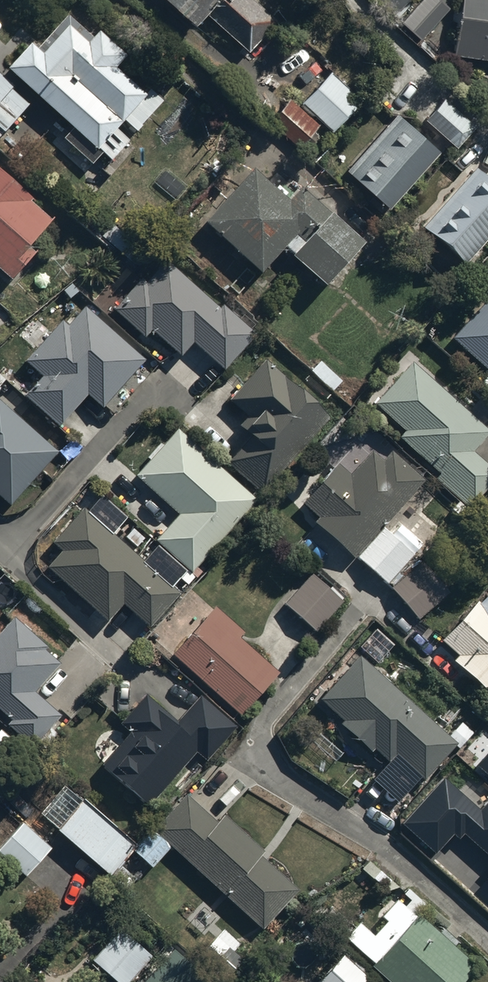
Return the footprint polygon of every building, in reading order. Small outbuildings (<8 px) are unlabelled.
[(203,11),(250,52),(271,27),(240,0),(168,0),(193,22),(203,11)] [(393,15),(407,0),(377,0),(393,15)] [(399,24),(417,40),(446,8),(437,0),(422,0),(399,24)] [(446,62),(487,68),(487,0),(455,0),(446,62)] [(8,83),(111,173),(130,152),(117,142),(147,109),(116,82),(127,69),(100,46),(89,58),(69,41),(43,70),(30,58),(8,83)] [(305,111),(331,134),(358,104),(331,81),(305,111)] [(2,144),(29,112),(0,87),(0,142),(2,144)] [(421,124),(452,151),(470,131),(439,104),(421,124)] [(266,128),(296,154),(316,131),(286,105),(266,128)] [(347,176),(387,211),(437,155),(396,120),(347,176)] [(460,268),(487,235),(487,186),(473,173),(420,233),(460,268)] [(280,250),(324,288),(361,247),(299,193),(288,206),(252,174),(205,227),(259,274),(280,250)] [(10,290),(35,262),(32,259),(57,231),(0,181),(0,282),(10,290)] [(183,360),(193,348),(223,374),(255,337),(222,308),(219,312),(167,267),(146,290),(141,285),(117,313),(149,341),(154,335),(183,360)] [(484,301),(447,343),(484,376),(487,373),(487,374),(487,304),(484,301)] [(25,371),(43,387),(27,404),(60,432),(89,399),(105,413),(147,367),(85,312),(67,332),(63,328),(25,371)] [(228,469),(260,497),(327,421),(263,365),(229,403),(248,420),(240,428),(254,440),(228,469)] [(401,437),(396,443),(438,480),(434,484),(464,510),(487,483),(487,478),(464,457),(485,434),(408,367),(370,409),(401,437)] [(11,515),(56,464),(0,414),(0,506),(11,515)] [(156,546),(192,577),(257,504),(178,435),(136,483),(179,520),(156,546)] [(422,487),(389,457),(380,467),(368,457),(347,481),(336,471),(303,509),(318,522),(315,525),(313,528),(354,564),(356,562),(422,487)] [(50,574),(109,626),(124,610),(151,634),(181,600),(83,515),(54,549),(65,558),(50,574)] [(356,562),(386,588),(420,549),(390,523),(356,562)] [(390,592),(415,622),(442,599),(417,570),(390,592)] [(284,607),(315,634),(340,605),(309,578),(284,607)] [(487,702),(487,701),(487,613),(486,615),(472,603),(435,645),(454,661),(448,668),(487,702)] [(173,662),(240,720),(279,676),(241,643),(246,637),(217,612),(173,662)] [(13,625),(0,640),(0,716),(38,749),(60,725),(33,701),(63,668),(13,625)] [(451,742),(356,659),(317,704),(342,726),(339,729),(370,756),(373,753),(388,766),(392,761),(416,782),(451,742)] [(103,772),(150,813),(198,758),(207,766),(237,732),(203,702),(178,730),(146,702),(121,730),(132,740),(103,772)] [(1,733),(0,734),(0,768),(5,772),(22,752),(1,733)] [(480,765),(487,772),(487,756),(480,765)] [(446,781),(407,824),(437,851),(459,827),(487,854),(487,805),(481,813),(446,781)] [(82,809),(58,836),(113,884),(136,857),(82,809)] [(265,931),(295,897),(195,809),(164,843),(265,931)] [(52,857),(25,833),(0,861),(0,865),(25,887),(52,857)] [(383,981),(458,981),(468,971),(411,921),(368,970),(383,981)] [(223,981),(230,981),(250,960),(223,937),(200,962),(223,981)] [(109,981),(138,981),(153,965),(125,940),(97,971),(109,981)] [(345,957),(323,981),(374,981),(345,957)]
